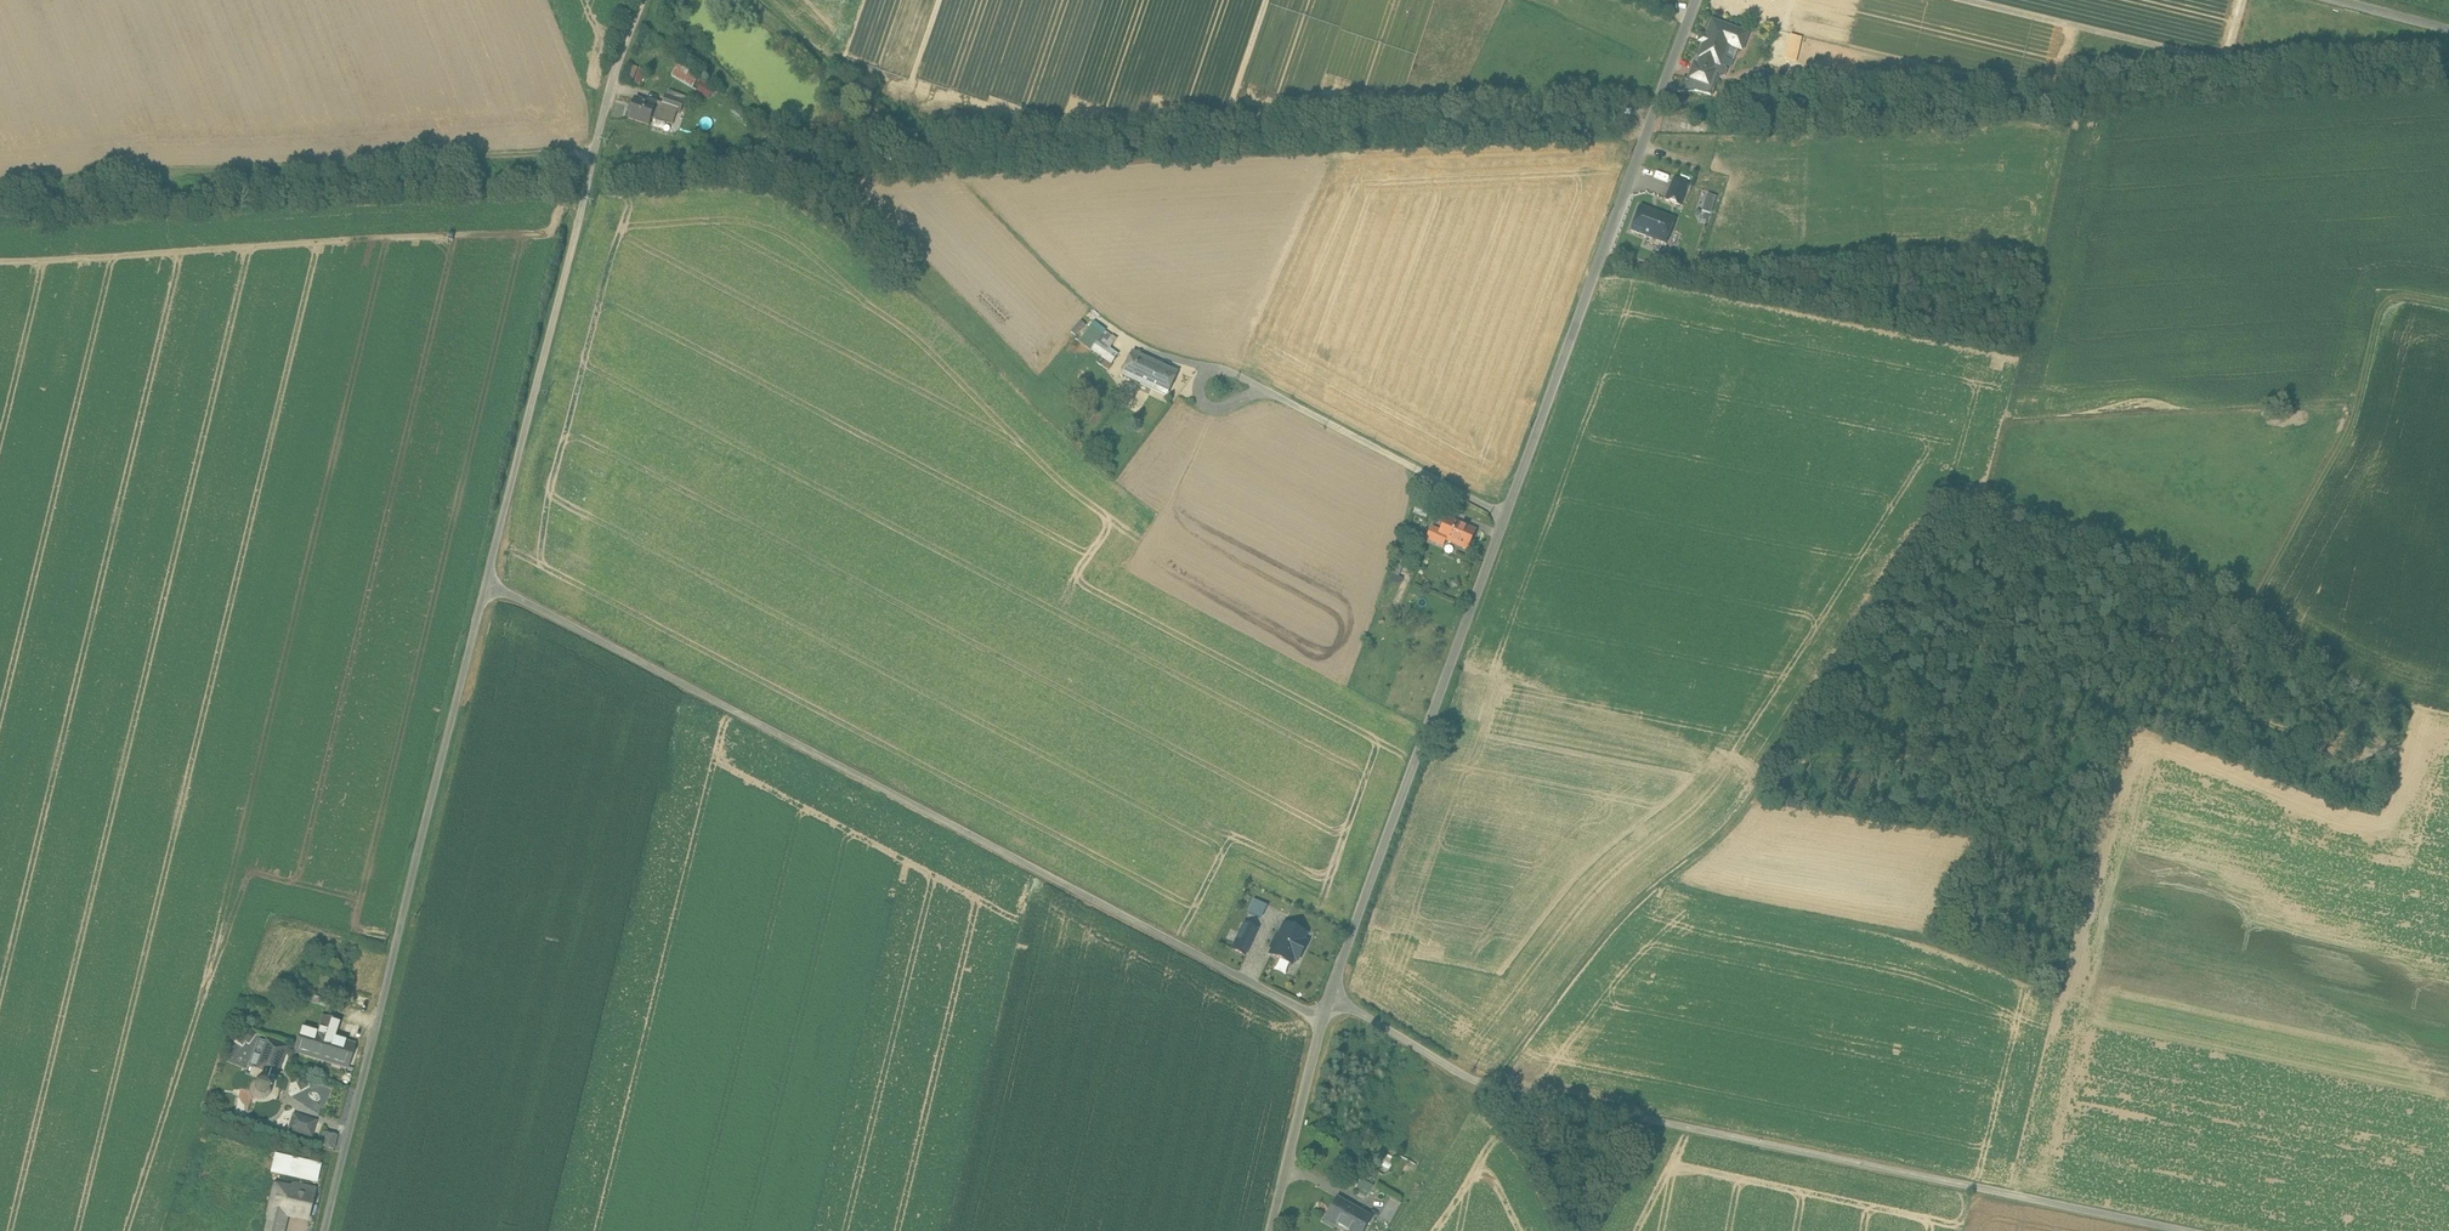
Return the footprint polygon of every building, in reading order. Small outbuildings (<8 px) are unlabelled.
[(1748,34),(1712,21),(1698,58),(1699,58),(1720,66),(1720,65),(1728,45),(1742,50),(1748,34)] [(1720,66),(1699,58),(1697,65),(1715,71),(1714,74),(1722,77),(1725,76),(1727,70),(1725,67),(1720,65),(1720,66)] [(1697,65),(1694,64),(1689,79),(1709,87),(1714,74),(1715,71),(1697,65)] [(638,67),(632,65),(627,79),(633,81),(638,67)] [(678,65),(672,76),(679,79),(685,69),(678,65)] [(639,68),(635,82),(641,84),(646,70),(639,68)] [(1762,69),(1756,71),(1754,77),(1756,83),(1762,86),(1768,83),(1771,77),(1768,71),(1762,69)] [(701,81),(697,90),(710,97),(714,89),(701,81)] [(684,102),(666,95),(662,105),(681,111),(684,102)] [(648,103),(635,98),(629,117),(649,125),(657,103),(649,100),(648,103)] [(1680,206),(1689,184),(1675,178),(1666,200),(1680,206)] [(1674,220),(1640,207),(1631,230),(1665,243),(1674,220)] [(1098,325),(1081,342),(1100,356),(1096,361),(1108,369),(1122,348),(1110,340),(1113,337),(1098,325)] [(1149,386),(1158,365),(1141,357),(1131,378),(1149,386)] [(1167,394),(1176,373),(1158,365),(1149,386),(1167,394)] [(1462,502),(1443,492),(1438,501),(1449,507),(1446,512),(1454,517),(1462,502)] [(1431,506),(1418,501),(1413,513),(1426,518),(1431,506)] [(1476,530),(1446,517),(1443,525),(1441,524),(1440,527),(1442,528),(1438,537),(1468,550),(1476,530)] [(1407,561),(1402,559),(1396,575),(1403,577),(1405,573),(1403,572),(1407,561)] [(1245,923),(1233,949),(1245,954),(1257,929),(1245,923)] [(1279,936),(1277,935),(1271,948),(1273,949),(1271,954),(1291,964),(1294,958),(1299,960),(1307,943),(1303,940),(1306,934),(1285,924),(1279,936)] [(328,1000),(314,995),(312,1002),(325,1007),(328,1000)] [(355,1044),(334,1038),(339,1021),(322,1016),(317,1032),(301,1027),(294,1051),(348,1068),(355,1044)] [(237,1041),(241,1044),(244,1040),(247,1043),(256,1033),(248,1027),(237,1041)] [(285,1048),(267,1041),(257,1068),(275,1075),(285,1048)] [(266,1099),(270,1096),(277,1099),(280,1090),(272,1088),(271,1084),(269,1081),(265,1079),(261,1078),(257,1079),(253,1082),(251,1085),(251,1090),(252,1094),(254,1097),(258,1099),(262,1100),(266,1099)] [(315,1122),(294,1115),(290,1129),(311,1136),(315,1122)] [(337,1135),(323,1132),(320,1145),(334,1148),(337,1135)] [(270,1172),(318,1182),(322,1162),(274,1152),(270,1172)] [(1353,1174),(1346,1185),(1352,1188),(1358,1177),(1353,1174)] [(1374,1186),(1362,1179),(1355,1191),(1367,1198),(1374,1186)] [(293,1190),(278,1187),(272,1211),(286,1214),(307,1219),(315,1188),(295,1184),(293,1190)] [(1325,1218),(1349,1230),(1364,1230),(1372,1217),(1362,1212),(1361,1215),(1347,1207),(1349,1204),(1337,1198),(1325,1218)] [(272,1211),(266,1230),(281,1230),(286,1214),(272,1211)]
